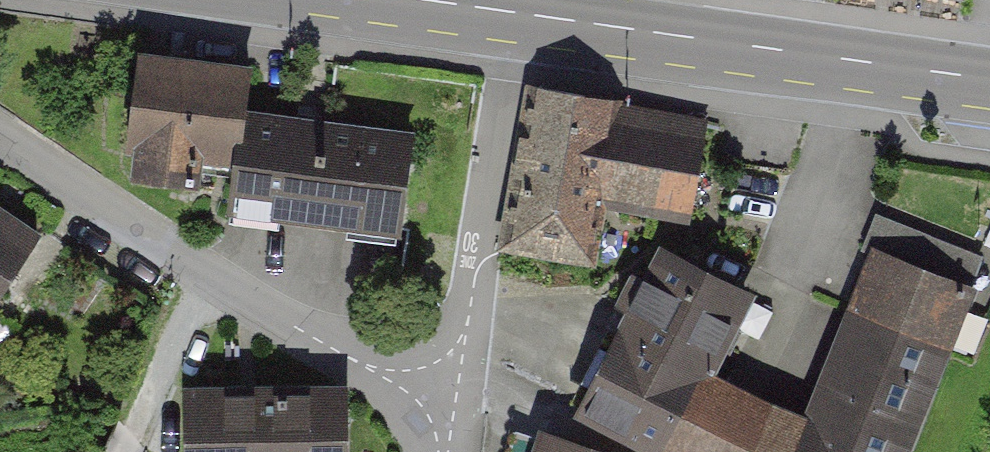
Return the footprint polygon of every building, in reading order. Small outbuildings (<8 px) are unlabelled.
[(968,9),(969,0),(911,0),(968,9)] [(242,67),(143,56),(133,146),(136,146),(133,175),(194,182),(198,156),(231,159),(242,67)] [(707,120),(539,92),(513,246),(594,260),(604,201),(691,215),(707,120)] [(411,133),(242,114),(231,211),(400,230),(411,133)] [(0,208),(0,300),(42,235),(0,208)] [(668,246),(586,410),(672,451),(683,451),(762,292),(668,246)] [(876,255),(797,428),(850,451),(907,451),(976,300),(876,255)] [(190,390),(192,451),(345,451),(343,387),(190,390)] [(537,451),(622,451),(546,426),(537,451)]
